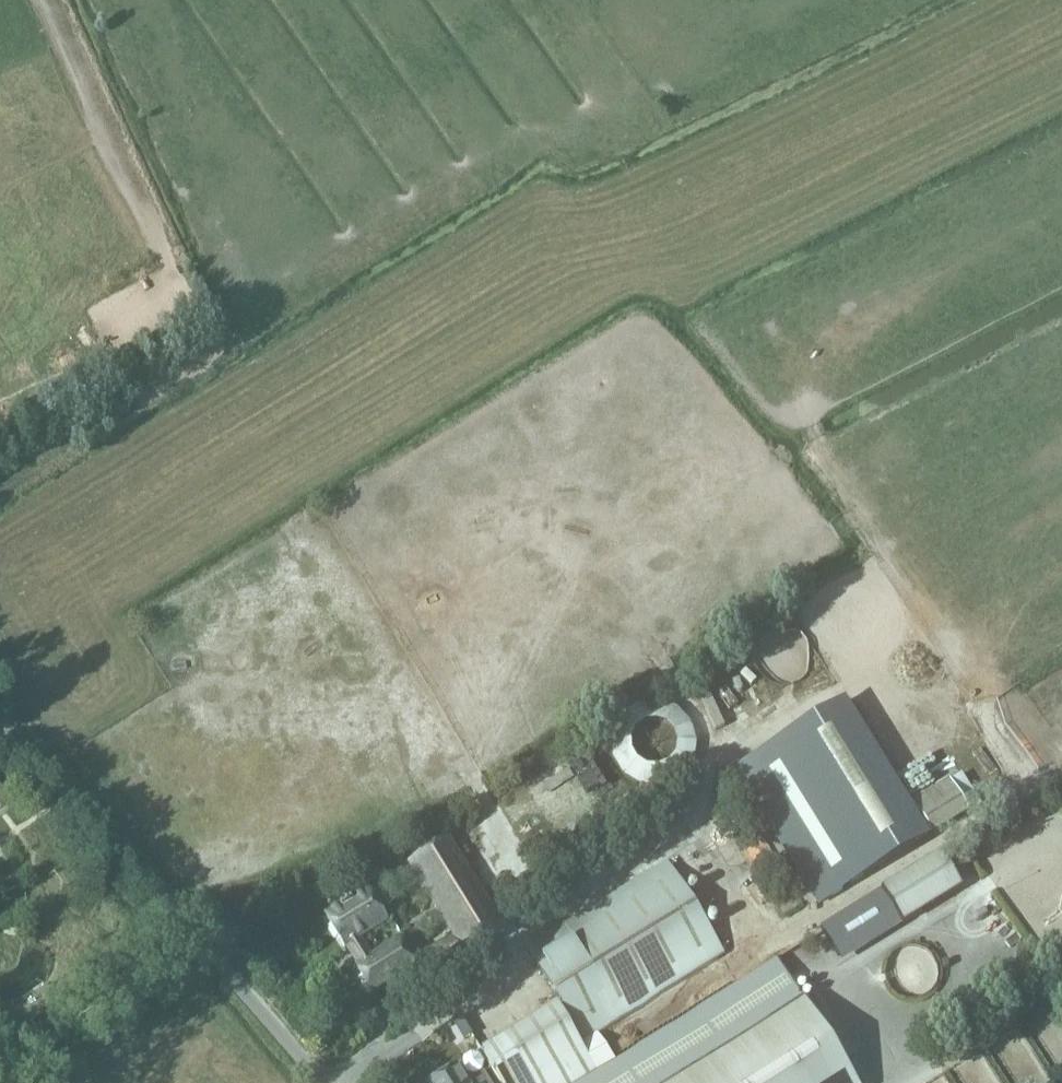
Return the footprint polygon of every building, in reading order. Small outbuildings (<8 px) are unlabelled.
[(609,734),(609,755),(619,774),(637,785),(657,787),(677,779),(691,763),(695,743),(690,723),(675,707),(656,700),(635,703),(618,716),(609,734)] [(845,702),(736,770),(819,904),(929,836),(845,702)] [(819,904),(736,770),(729,774),(812,908),(819,904)] [(913,802),(931,834),(969,812),(950,781),(913,802)] [(411,865),(466,954),(467,955),(505,932),(448,842),(411,865)] [(936,852),(878,891),(900,924),(940,898),(942,901),(960,889),(949,872),(937,854),(936,852)] [(789,884),(774,860),(764,866),(779,890),(789,884)] [(504,1038),(532,1082),(576,1082),(597,1070),(580,1043),(598,1031),(724,954),(667,861),(525,948),(559,1003),(513,1032),(504,1038)] [(692,883),(690,883),(689,884),(688,885),(688,886),(687,887),(687,888),(687,890),(688,891),(689,892),(690,892),(691,893),(693,893),(694,892),(695,892),(696,891),(697,890),(697,889),(697,887),(697,886),(696,885),(695,884),(694,883),(693,883),(692,883)] [(326,918),(344,948),(347,946),(361,968),(358,970),(371,992),(387,982),(388,984),(396,979),(395,977),(413,967),(399,945),(375,960),(361,937),(385,922),(367,893),(364,894),(361,890),(345,900),(347,903),(339,908),(340,910),(326,918)] [(900,924),(878,891),(821,927),(823,931),(842,961),(900,924)] [(711,915),(710,916),(709,916),(708,917),(707,918),(707,920),(707,921),(707,922),(708,923),(709,924),(710,925),(711,925),(712,925),(714,925),(715,924),(716,923),(716,922),(717,921),(717,920),(716,919),(716,917),(715,917),(714,916),(713,915),(711,915)] [(439,977),(466,960),(450,936),(424,953),(439,977)] [(803,998),(800,999),(777,964),(698,1015),(695,1010),(577,1082),(856,1082),(803,998)] [(800,982),(799,983),(798,983),(797,984),(796,985),(796,986),(796,987),(796,988),(797,989),(797,990),(798,990),(799,990),(801,991),(802,990),(803,990),(803,989),(804,988),(804,987),(804,986),(804,985),(803,984),(803,983),(802,983),(801,982),(800,982)] [(805,990),(804,991),(803,991),(802,992),(802,993),(801,994),(801,995),(802,996),(802,997),(803,998),(804,998),(805,999),(806,999),(807,998),(808,998),(809,997),(809,996),(810,995),(810,994),(809,993),(809,992),(808,991),(807,991),(806,990),(805,990)] [(460,1017),(451,1022),(463,1041),(472,1035),(460,1017)] [(598,1031),(580,1043),(597,1070),(615,1059),(613,1055),(600,1035),(598,1031)] [(504,1038),(483,1051),(482,1052),(491,1066),(501,1082),(532,1082),(504,1038)] [(458,1069),(457,1067),(431,1082),(490,1082),(483,1071),(485,1063),(480,1056),(472,1054),(465,1059),(463,1066),(458,1069)]
